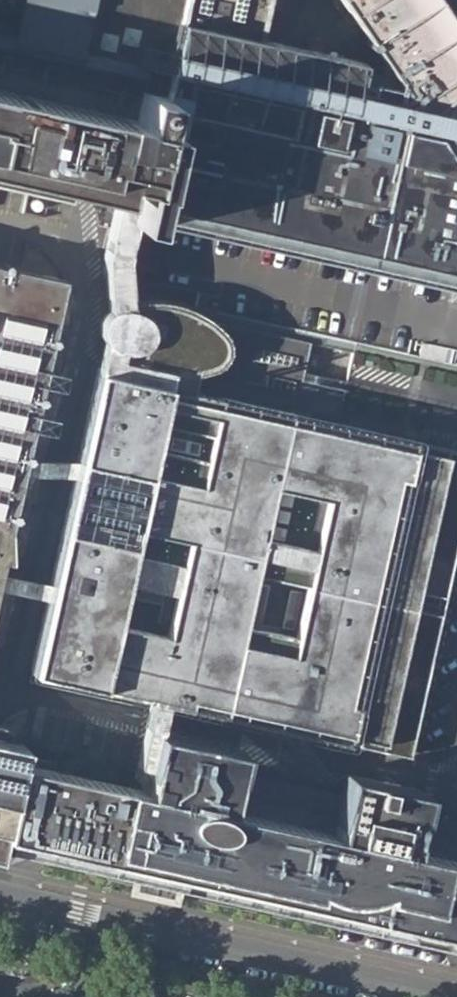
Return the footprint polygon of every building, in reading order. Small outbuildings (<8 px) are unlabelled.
[(259,36),(267,0),(0,0),(0,48),(163,85),(159,103),(0,67),(0,170),(115,196),(120,180),(138,184),(129,221),(146,225),(149,214),(151,203),(456,270),(456,91),(455,91),(430,55),(447,43),(418,0),(341,0),(370,43),(399,85),(369,79),(367,89),(356,86),(353,99),(251,76),(259,36)] [(455,91),(456,91),(456,37),(432,0),(418,0),(447,43),(430,55),(455,91)] [(362,59),(259,36),(251,76),(353,99),(356,86),(367,89),(369,79),(371,67),(360,65),(362,59)] [(159,103),(163,85),(0,48),(0,67),(159,103)] [(209,105),(202,135),(233,143),(240,113),(209,105)] [(456,281),(456,270),(151,203),(149,214),(178,220),(456,281)] [(6,560),(5,520),(59,278),(0,265),(0,559),(6,560)] [(456,505),(456,454),(332,426),(340,392),(295,382),(304,342),(144,306),(143,310),(118,309),(110,320),(106,328),(108,341),(115,348),(112,361),(110,373),(92,369),(24,670),(182,706),(400,755),(456,505)] [(422,854),(407,851),(420,791),(346,775),(333,833),(323,831),(234,811),(225,810),(238,751),(154,732),(141,790),(16,762),(0,836),(135,865),(159,871),(184,877),(456,937),(456,862),(422,854)] [(0,739),(0,836),(16,762),(20,743),(0,739)] [(238,791),(234,811),(323,831),(328,811),(238,791)] [(422,854),(456,862),(456,841),(426,834),(422,854)] [(128,894),(177,905),(181,891),(184,877),(159,871),(135,865),(132,880),(128,894)]
